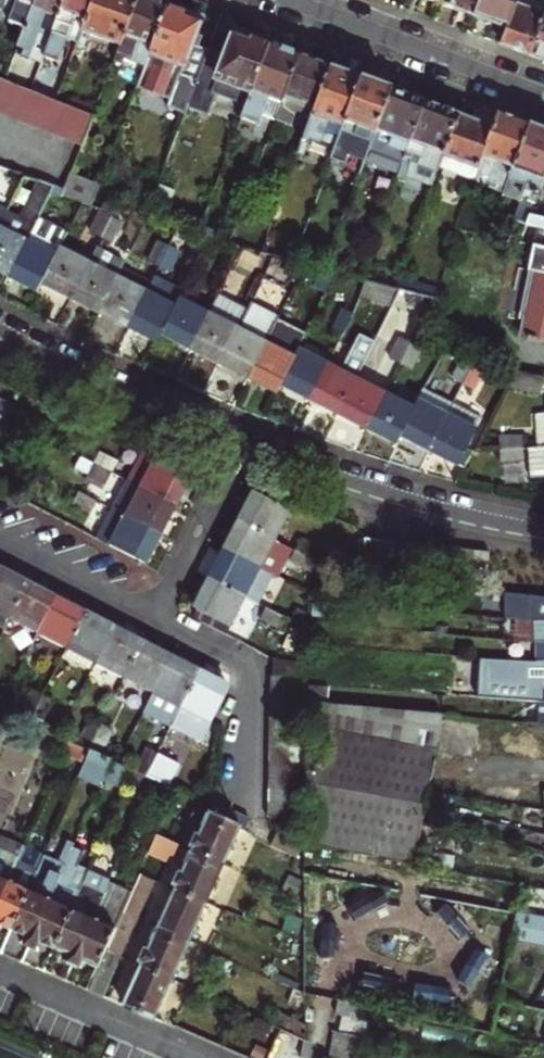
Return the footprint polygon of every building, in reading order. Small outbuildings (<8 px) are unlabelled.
[(36,0),(1,0),(0,3),(0,8),(13,13),(10,23),(19,26),(13,41),(19,44),(36,0)] [(19,44),(18,46),(25,49),(23,56),(29,58),(32,52),(44,56),(65,0),(36,0),(19,44)] [(44,56),(58,62),(65,44),(76,48),(77,46),(81,37),(82,32),(94,0),(65,0),(44,56)] [(82,32),(120,46),(138,0),(94,0),(82,32)] [(167,6),(151,0),(138,0),(120,46),(114,60),(122,63),(125,57),(131,59),(138,41),(152,46),(167,6)] [(441,5),(459,11),(474,17),(481,0),(443,0),(441,5)] [(474,17),(492,24),(507,29),(516,4),(518,0),(481,0),(474,17)] [(543,18),(543,0),(518,0),(516,4),(507,29),(502,45),(514,49),(530,55),(543,18)] [(169,7),(167,6),(152,46),(137,88),(170,100),(167,108),(184,114),(187,108),(208,52),(192,46),(202,19),(193,16),(185,13),(184,7),(175,4),(169,7)] [(543,60),(543,18),(530,55),(543,60)] [(215,96),(246,107),(270,44),(268,44),(265,38),(257,35),(251,37),(244,35),(235,31),(224,59),(208,52),(187,108),(207,116),(215,96)] [(86,39),(81,37),(77,46),(84,48),(86,39)] [(275,119),(300,56),(285,50),(270,44),(246,107),(241,119),(259,126),(263,115),(275,119)] [(288,107),(312,116),(330,67),(317,62),(300,56),(275,119),(282,122),(288,107)] [(312,137),(335,146),(361,79),(345,73),(330,67),(312,116),(298,153),(304,156),(312,137)] [(35,79),(10,68),(5,80),(31,90),(35,79)] [(54,100),(41,95),(29,91),(16,86),(1,79),(0,79),(0,113),(4,115),(17,120),(29,125),(42,130),(56,135),(69,141),(81,146),(93,116),(80,111),(67,106),(54,100)] [(46,83),(35,79),(31,90),(41,94),(46,83)] [(368,153),(392,90),(378,85),(361,79),(335,146),(328,167),(358,178),(368,153)] [(407,96),(392,90),(368,153),(402,165),(425,103),(407,96)] [(425,103),(402,165),(399,175),(407,178),(408,176),(434,186),(444,157),(460,116),(442,109),(425,103)] [(499,113),(493,128),(482,156),(494,161),(485,186),(481,196),(499,203),(502,194),(529,125),(513,118),(499,113)] [(482,156),(493,128),(477,122),(460,116),(444,157),(477,170),(482,156)] [(529,125),(502,194),(520,201),(513,219),(527,225),(530,216),(543,179),(543,130),(529,125)] [(494,161),(482,156),(477,170),(473,181),(485,186),(494,161)] [(104,175),(74,162),(63,189),(58,200),(92,205),(104,175)] [(0,221),(0,271),(9,276),(39,217),(55,186),(38,180),(19,216),(6,209),(5,211),(0,221)] [(90,230),(101,235),(110,217),(99,212),(90,230)] [(530,216),(527,225),(520,242),(530,244),(536,227),(543,228),(543,219),(530,216)] [(67,231),(39,217),(9,276),(24,283),(38,291),(42,282),(55,255),(59,247),(67,231)] [(122,222),(110,217),(101,235),(112,241),(122,222)] [(159,265),(168,246),(157,242),(149,260),(159,265)] [(259,253),(270,256),(274,257),(278,245),(264,242),(259,253)] [(274,257),(291,262),(295,250),(278,245),(274,257)] [(533,245),(528,270),(534,271),(521,335),(527,337),(526,339),(534,341),(535,338),(543,340),(543,247),(533,245)] [(168,246),(159,265),(170,271),(179,252),(168,246)] [(55,255),(42,282),(57,290),(71,297),(88,261),(59,247),(55,255)] [(85,304),(99,311),(117,276),(123,263),(94,249),(88,261),(71,297),(85,304)] [(128,326),(146,291),(117,276),(99,311),(116,320),(128,326)] [(437,289),(399,279),(395,290),(434,299),(437,289)] [(150,282),(146,291),(128,326),(141,333),(156,340),(160,333),(179,296),(150,282)] [(204,354),(220,363),(247,305),(219,292),(208,311),(190,348),(204,354)] [(177,341),(190,348),(208,311),(179,296),(160,333),(177,341)] [(234,370),(248,377),(266,341),(281,311),(250,299),(247,305),(220,363),(234,370)] [(342,333),(352,314),(341,308),(332,328),(342,333)] [(325,406),(338,413),(356,377),(373,342),(359,335),(342,370),(328,362),(310,398),(325,406)] [(400,363),(409,344),(398,339),(389,358),(400,363)] [(280,383),(294,355),(266,341),(248,377),(263,384),(277,391),(280,383)] [(420,350),(409,344),(400,363),(411,369),(420,350)] [(310,398),(328,362),(298,347),(294,355),(280,383),(295,391),(310,398)] [(474,360),(462,357),(451,379),(462,384),(474,360)] [(474,360),(462,384),(474,389),(487,363),(474,360)] [(543,380),(512,373),(509,387),(540,394),(543,380)] [(367,428),(386,392),(356,377),(338,413),(353,421),(367,428)] [(429,450),(452,404),(423,390),(414,407),(400,435),(416,443),(429,450)] [(400,435),(414,407),(386,392),(367,428),(381,435),(396,443),(400,435)] [(486,422),(452,404),(429,450),(445,458),(463,467),(486,422)] [(538,447),(543,446),(543,413),(535,414),(538,447)] [(501,437),(502,450),(523,448),(522,435),(501,437)] [(538,447),(527,448),(529,477),(543,476),(543,446),(538,447)] [(524,461),(523,448),(502,450),(503,462),(524,461)] [(183,491),(191,476),(155,457),(143,451),(127,480),(175,505),(183,491)] [(101,452),(95,464),(110,472),(116,461),(101,452)] [(110,472),(95,464),(88,476),(103,484),(110,472)] [(175,505),(127,480),(125,482),(112,509),(160,534),(169,517),(175,505)] [(95,500),(80,492),(74,504),(89,512),(95,500)] [(290,511),(254,492),(247,507),(239,522),(275,541),(290,511)] [(160,534),(112,509),(97,539),(144,563),(153,547),(160,534)] [(224,551),(260,569),(270,575),(279,579),(293,551),(275,541),(239,522),(232,536),(224,551)] [(300,539),(294,551),(315,561),(320,550),(300,539)] [(260,569),(224,551),(218,563),(209,579),(245,598),(256,603),(270,575),(260,569)] [(315,561),(294,551),(289,562),(309,572),(315,561)] [(1,632),(8,618),(26,583),(11,575),(0,569),(0,631),(1,632)] [(196,609),(230,626),(245,598),(209,579),(202,595),(195,608),(196,609)] [(40,590),(26,583),(8,618),(37,633),(55,598),(40,590)] [(533,621),(543,622),(543,597),(505,593),(507,618),(533,621)] [(270,597),(265,608),(285,618),(290,607),(270,597)] [(66,648),(84,612),(68,604),(55,598),(37,633),(66,648)] [(285,618),(265,608),(259,618),(279,628),(285,618)] [(230,626),(196,609),(192,617),(226,634),(230,626)] [(97,619),(84,612),(66,648),(94,663),(112,627),(97,619)] [(533,621),(533,629),(543,630),(543,622),(533,621)] [(125,634),(112,627),(94,663),(123,678),(141,642),(125,634)] [(152,692),(170,657),(154,649),(141,642),(123,678),(152,692)] [(182,664),(170,657),(152,692),(142,712),(170,727),(198,672),(182,664)] [(539,662),(481,658),(478,697),(537,701),(543,702),(542,684),(543,684),(543,662),(539,662)] [(301,804),(301,790),(301,776),(301,762),(302,748),(302,734),(302,721),(303,707),(303,693),(303,678),(304,664),(270,663),(270,677),(269,692),(270,706),(269,720),(269,733),(269,747),(268,761),(268,775),(268,789),(267,803),(267,817),(300,818),(301,804)] [(213,679),(198,672),(170,727),(199,742),(209,722),(228,687),(213,679)] [(328,689),(309,687),(308,701),(327,702),(328,689)] [(32,716),(41,697),(30,691),(21,710),(32,716)] [(53,702),(41,697),(32,716),(43,721),(53,702)] [(543,702),(537,701),(535,721),(543,722),(543,702)] [(445,714),(315,703),(305,833),(304,845),(422,867),(437,768),(439,750),(445,714)] [(90,743),(100,725),(89,719),(79,738),(90,743)] [(110,730),(100,725),(90,743),(101,749),(110,730)] [(68,741),(43,730),(38,744),(62,755),(68,741)] [(68,741),(62,755),(84,764),(90,750),(88,749),(68,741)] [(147,773),(155,757),(157,754),(146,748),(137,767),(147,773)] [(99,785),(111,759),(90,750),(84,764),(79,776),(99,785)] [(177,767),(155,757),(147,773),(146,775),(170,785),(177,767)] [(195,844),(191,853),(207,861),(230,811),(213,804),(209,814),(196,808),(187,829),(200,835),(195,844)] [(250,821),(230,811),(207,861),(223,867),(231,851),(240,830),(244,833),(250,821)] [(295,859),(301,844),(276,833),(269,846),(295,859)] [(169,863),(177,846),(174,845),(156,837),(148,853),(169,863)] [(21,847),(0,838),(0,898),(6,884),(4,883),(21,847)] [(9,932),(42,856),(21,847),(4,883),(6,884),(0,898),(0,928),(2,929),(9,932)] [(52,950),(79,893),(67,887),(82,855),(71,850),(64,865),(47,902),(45,901),(35,923),(39,925),(29,948),(35,950),(38,944),(42,945),(52,950)] [(101,878),(109,881),(121,854),(114,850),(101,878)] [(171,884),(169,889),(190,898),(207,861),(191,853),(184,868),(181,867),(180,870),(178,873),(182,875),(176,886),(171,884)] [(42,856),(9,932),(20,936),(24,938),(21,944),(29,948),(39,925),(35,923),(45,901),(47,902),(64,865),(42,856)] [(215,884),(223,867),(207,861),(190,898),(211,907),(213,903),(208,900),(215,884)] [(64,963),(68,965),(79,942),(83,944),(92,921),(91,920),(102,895),(107,884),(87,874),(79,893),(52,950),(62,954),(67,956),(64,963)] [(129,895),(121,913),(136,920),(151,882),(138,876),(129,895)] [(97,966),(104,952),(121,913),(129,895),(107,884),(102,895),(91,920),(92,921),(83,944),(79,942),(68,965),(77,969),(80,962),(86,965),(96,969),(97,966)] [(173,936),(190,898),(169,889),(167,894),(172,896),(164,913),(157,929),(173,936)] [(209,913),(211,907),(190,898),(173,936),(189,943),(197,925),(203,910),(209,913)] [(250,911),(233,902),(228,911),(246,920),(250,911)] [(543,945),(543,917),(517,912),(511,939),(543,945)] [(121,913),(104,952),(119,959),(136,920),(121,913)] [(136,960),(134,965),(155,975),(173,936),(157,929),(149,947),(142,963),(136,960)] [(189,943),(173,936),(155,975),(176,984),(178,979),(173,977),(179,963),(189,943)] [(104,952),(97,966),(113,973),(119,959),(104,952)] [(130,988),(122,1007),(138,1014),(155,975),(134,965),(132,970),(137,973),(130,988)] [(113,973),(97,966),(96,969),(86,991),(102,999),(113,973)] [(176,984),(155,975),(138,1014),(153,1021),(160,1005),(168,987),(174,989),(176,984)] [(543,1012),(543,990),(502,981),(498,1001),(543,1012)] [(335,1032),(342,1033),(361,1037),(370,1039),(373,1021),(345,1016),(347,1003),(338,1001),(332,1031),(335,1032)] [(335,1032),(332,1046),(358,1051),(361,1037),(342,1033),(335,1032)] [(361,1037),(358,1051),(357,1057),(379,1057),(382,1041),(370,1039),(361,1037)] [(332,1046),(330,1057),(357,1057),(358,1051),(332,1046)]
